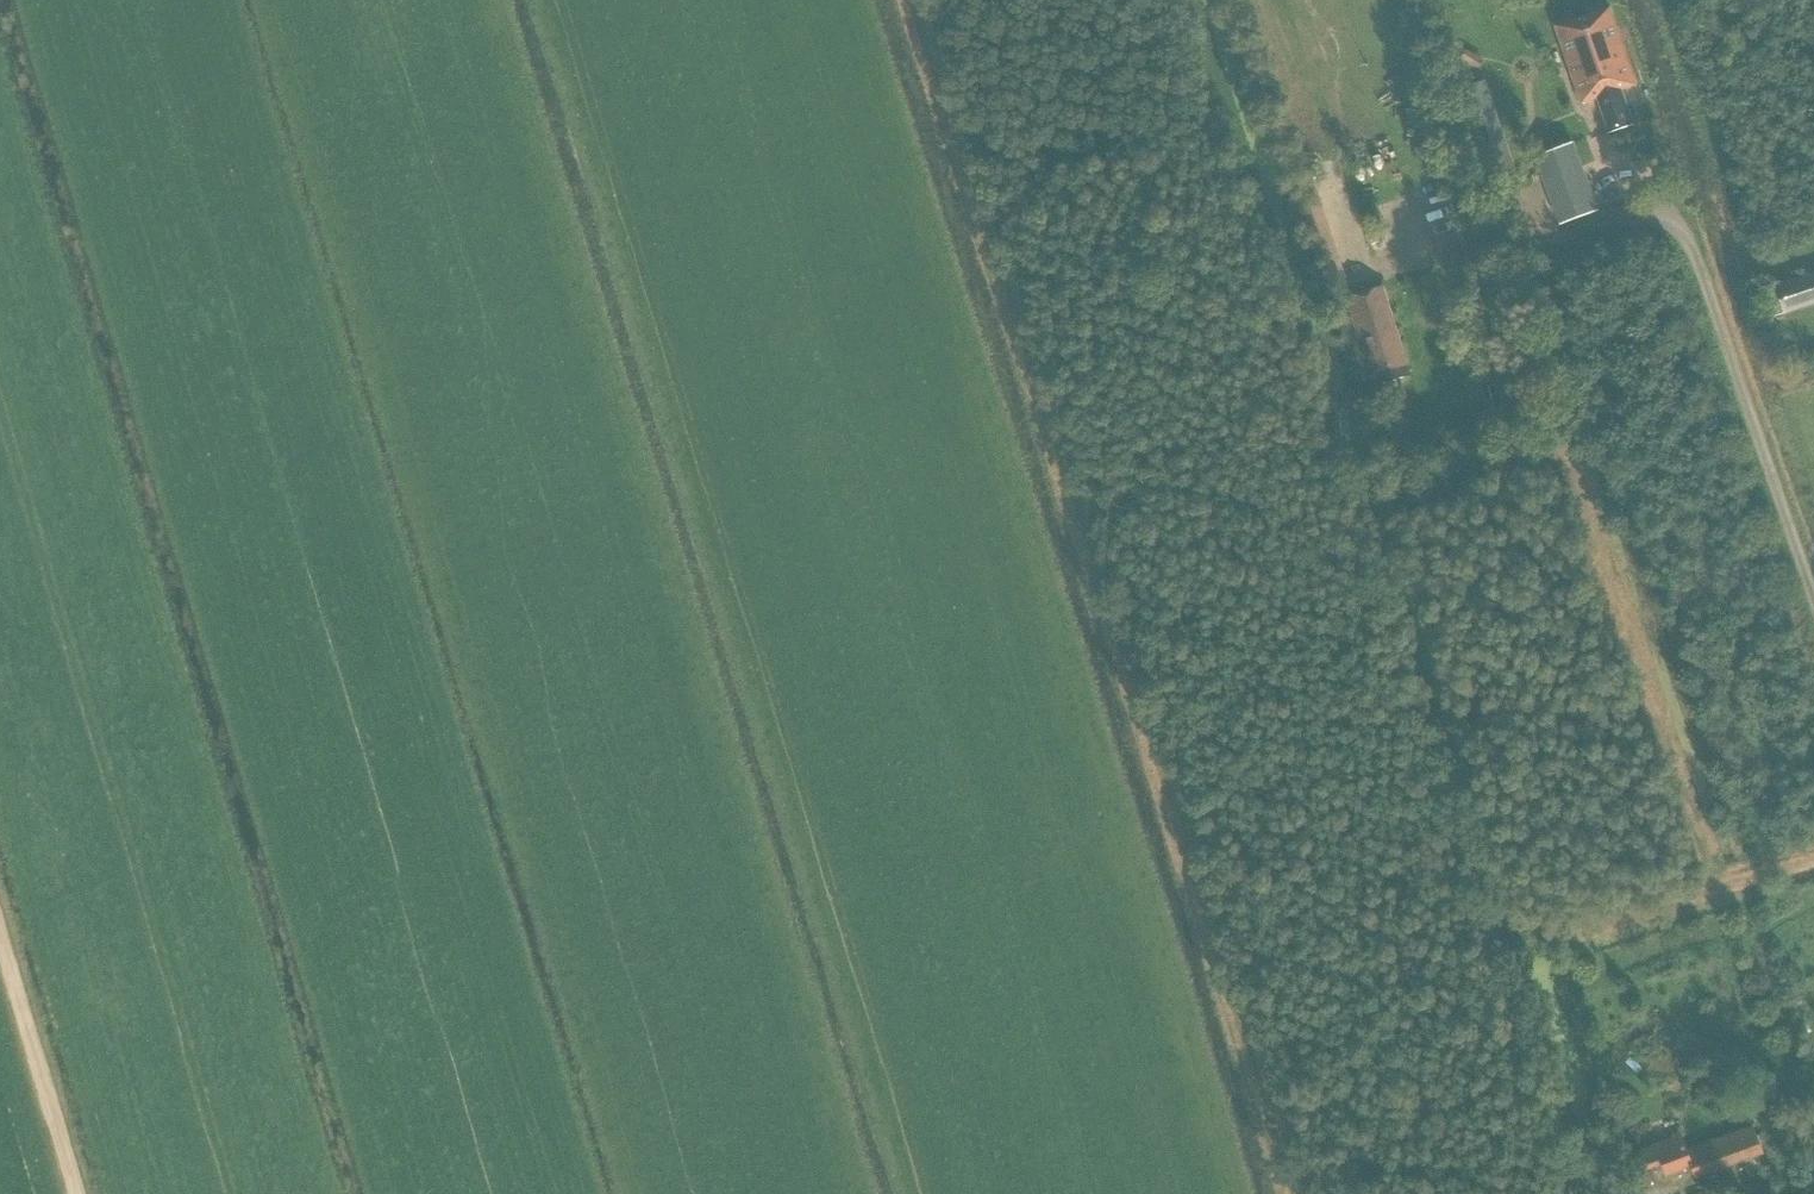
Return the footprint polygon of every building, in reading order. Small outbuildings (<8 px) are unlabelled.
[(1556,26),(1583,101),(1599,95),(1611,130),(1632,123),(1620,88),(1623,87),(1621,83),(1635,78),(1609,7),(1556,26)] [(1501,126),(1487,131),(1503,177),(1517,172),(1501,126)] [(1536,157),(1561,224),(1600,209),(1574,142),(1536,157)] [(1492,228),(1467,155),(1438,164),(1464,237),(1492,228)] [(1774,289),(1784,316),(1813,306),(1813,302),(1813,301),(1813,275),(1774,289)] [(1410,373),(1391,311),(1383,285),(1347,296),(1361,339),(1363,339),(1377,383),(1378,383),(1380,390),(1398,385),(1396,378),(1410,373)] [(1681,1134),(1631,1152),(1637,1167),(1662,1158),(1667,1173),(1700,1162),(1704,1173),(1763,1152),(1753,1124),(1686,1148),(1681,1134)]
